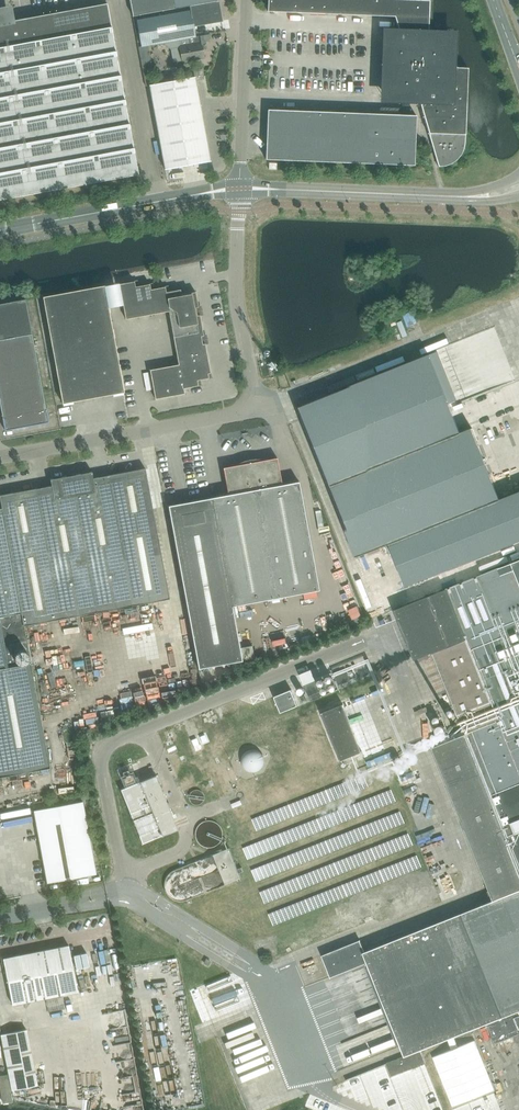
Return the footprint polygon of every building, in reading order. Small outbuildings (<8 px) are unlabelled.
[(173,0),(130,0),(133,17),(175,9),(173,0)] [(215,1),(216,0),(173,0),(175,9),(190,6),(190,5),(215,1)] [(346,14),(346,0),(268,0),(267,11),(346,14)] [(428,33),(429,0),(346,0),(346,14),(394,16),(399,32),(428,33)] [(190,6),(194,25),(221,20),(218,3),(216,3),(215,1),(190,5),(190,6)] [(138,174),(107,4),(8,22),(7,12),(0,14),(0,200),(138,174)] [(196,37),(194,25),(190,6),(175,9),(176,13),(137,20),(141,47),(196,37)] [(421,107),(438,167),(443,166),(450,165),(454,162),(458,160),(460,158),(461,155),(463,151),(465,147),(467,67),(451,67),(453,45),(443,33),(428,33),(399,32),(399,36),(387,35),(385,102),(402,102),(402,106),(421,107)] [(208,34),(196,37),(164,43),(164,45),(171,49),(175,49),(177,63),(181,62),(181,63),(204,59),(202,45),(209,39),(208,34)] [(165,169),(194,164),(210,161),(195,77),(149,85),(165,169)] [(292,136),(293,110),(267,109),(266,159),(315,161),(316,136),(292,136)] [(316,136),(317,111),(293,110),(292,136),(316,136)] [(340,162),(342,112),(317,111),(316,136),(315,161),(340,162)] [(365,163),(367,113),(342,112),(340,162),(365,163)] [(389,164),(391,114),(367,113),(365,163),(389,164)] [(391,114),(389,164),(414,165),(416,115),(391,114)] [(135,287),(134,281),(119,284),(125,319),(169,311),(178,365),(150,370),(155,399),(185,394),(184,388),(198,386),(197,380),(209,378),(208,373),(210,373),(205,344),(202,344),(201,336),(203,336),(199,315),(197,315),(195,307),(198,307),(195,292),(181,295),(180,290),(166,292),(165,287),(150,289),(150,284),(135,287)] [(62,404),(124,392),(104,285),(42,297),(62,404)] [(0,304),(0,405),(4,428),(48,420),(45,404),(32,334),(25,300),(0,304)] [(429,352),(296,405),(327,484),(460,431),(429,352)] [(327,484),(356,557),(389,543),(406,585),(518,539),(518,491),(500,499),(471,427),(460,431),(327,484)] [(281,601),(281,597),(319,590),(299,482),(282,485),(277,458),(266,460),(263,462),(259,464),(256,465),(252,466),(249,467),(245,467),(241,467),(238,467),(234,466),(223,468),(228,495),(168,506),(198,669),(241,661),(231,606),(270,599),(271,603),(281,601)] [(145,469),(92,478),(91,472),(50,480),(51,486),(0,495),(0,502),(1,509),(0,509),(0,778),(51,768),(24,627),(169,599),(145,469)] [(414,603),(469,733),(434,749),(493,900),(364,952),(361,940),(321,955),(331,976),(369,962),(406,1053),(387,1061),(393,1076),(425,1061),(421,1049),(446,1038),(452,1051),(434,1058),(454,1105),(494,1091),(473,1038),(459,1044),(455,1035),(487,1025),(495,1041),(518,1032),(518,559),(414,603)] [(380,663),(373,666),(382,688),(398,682),(390,660),(380,663)] [(321,692),(315,679),(304,684),(311,701),(322,696),(320,692),(321,692)] [(291,689),(274,697),(281,713),(298,706),(291,689)] [(142,843),(178,828),(156,775),(121,789),(142,843)] [(47,883),(96,874),(83,801),(34,811),(47,883)] [(12,1005),(78,992),(69,946),(3,959),(12,1005)] [(12,1090),(37,1085),(26,1030),(1,1034),(12,1090)]
